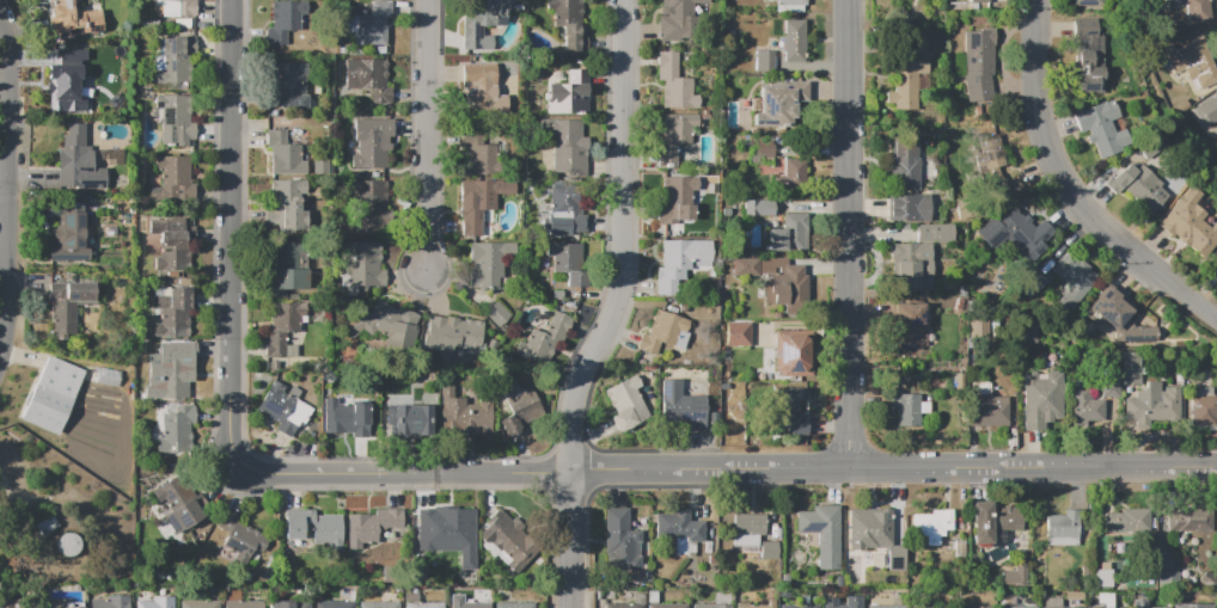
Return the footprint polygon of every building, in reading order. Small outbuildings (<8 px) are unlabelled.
[(49,4),(47,0),(73,0),(74,13),(99,12),(100,32),(50,33),(49,4)] [(153,8),(153,0),(189,0),(196,0),(196,18),(160,18),(160,8),(153,8)] [(348,17),(369,17),(369,0),(412,2),(412,18),(391,17),(390,47),(347,44),(348,17)] [(466,16),(466,0),(509,0),(509,26),(482,26),(482,36),(495,36),(495,54),(461,54),(461,16),(466,16)] [(546,10),(546,0),(586,0),(586,53),(563,51),(563,26),(554,26),(554,10),(546,10)] [(660,42),(660,0),(709,0),(709,6),(689,6),(689,42),(660,42)] [(1185,10),(1184,0),(1207,0),(1209,27),(1168,30),(1167,11),(1185,10)] [(273,1),(300,2),(299,49),(264,48),(264,29),(271,29),(273,1)] [(783,19),(806,20),(805,62),(783,62),(783,19)] [(1102,26),(1103,93),(1072,93),(1072,19),(1096,19),(1096,26),(1102,26)] [(991,76),(995,99),(968,103),(965,76),(965,27),(993,27),(993,76),(991,76)] [(905,56),(905,32),(924,32),(924,56),(905,56)] [(158,85),(158,70),(161,70),(161,61),(154,61),(154,36),(197,36),(197,54),(191,54),(191,85),(158,85)] [(1200,37),(1216,76),(1216,82),(1193,93),(1187,81),(1179,86),(1162,47),(1170,43),(1173,49),(1200,37)] [(698,110),(661,110),(661,84),(658,84),(658,51),(678,51),(677,79),(690,79),(690,97),(698,97),(698,110)] [(756,51),(775,51),(773,74),(754,74),(756,51)] [(51,53),(71,53),(71,73),(77,73),(77,104),(51,104),(51,53)] [(345,60),(395,62),(393,105),(369,104),(369,90),(344,90),(345,60)] [(917,111),(893,111),(893,75),(886,75),(886,60),(929,60),(929,74),(917,74),(917,111)] [(270,110),(269,63),(305,63),(305,94),(307,94),(307,110),(270,110)] [(461,63),(499,65),(499,97),(470,97),(470,87),(460,87),(461,63)] [(546,115),(546,85),(567,85),(567,68),(589,69),(588,115),(546,115)] [(759,87),(785,87),(785,90),(794,91),(794,100),(790,100),(790,104),(794,104),(794,119),(790,119),(790,128),(752,127),(752,113),(758,113),(759,87)] [(1193,109),(1216,93),(1216,120),(1205,128),(1193,109)] [(192,151),(161,151),(161,96),(190,96),(190,124),(198,123),(198,141),(192,141),(192,151)] [(1072,113),(1113,98),(1120,117),(1111,121),(1115,133),(1126,128),(1132,143),(1121,148),(1123,151),(1100,159),(1094,142),(1089,145),(1085,136),(1090,134),(1089,130),(1080,133),(1072,113)] [(677,170),(656,170),(656,141),(662,141),(662,115),(697,115),(697,146),(677,146),(677,170)] [(992,117),(1009,177),(974,186),(958,127),(992,117)] [(351,170),(351,155),(357,155),(357,141),(353,141),(353,119),(387,119),(386,170),(351,170)] [(545,119),(581,119),(581,137),(589,137),(589,174),(551,173),(552,137),(545,137),(545,119)] [(104,190),(57,190),(57,147),(62,147),(62,136),(68,136),(68,124),(84,124),(84,147),(92,147),(92,168),(104,168),(104,190)] [(270,174),(271,147),(264,147),(265,130),(286,130),(286,143),(299,143),(299,160),(308,160),(307,174),(270,174)] [(463,134),(463,148),(469,148),(469,174),(494,174),(494,172),(501,172),(501,160),(496,160),(496,145),(487,145),(487,134),(463,134)] [(930,221),(888,222),(888,196),(893,196),(891,139),(918,139),(921,195),(929,195),(930,221)] [(770,141),(755,141),(756,154),(771,153),(770,141)] [(154,156),(190,156),(190,198),(163,198),(161,170),(155,170),(154,156)] [(784,160),(805,160),(805,189),(784,188),(784,160)] [(1152,213),(1131,195),(1133,192),(1124,185),(1117,195),(1105,184),(1119,167),(1123,170),(1129,162),(1136,168),(1140,164),(1163,182),(1158,188),(1168,195),(1152,213)] [(665,177),(698,178),(698,192),(690,192),(690,221),(683,220),(683,223),(656,223),(656,208),(665,208),(665,177)] [(274,180),(273,225),(280,225),(280,231),(307,231),(307,213),(300,213),(301,201),(296,201),(296,182),(274,180)] [(459,180),(515,182),(515,197),(497,196),(497,210),(479,210),(479,232),(459,232),(459,180)] [(359,183),(359,219),(354,219),(354,234),(385,234),(385,183),(359,183)] [(551,186),(552,215),(562,214),(562,217),(567,217),(568,232),(587,231),(587,214),(580,214),(580,208),(582,208),(581,185),(551,186)] [(1213,223),(1216,226),(1216,233),(1216,243),(1204,259),(1187,245),(1186,247),(1178,241),(1180,239),(1175,234),(1173,237),(1158,226),(1175,204),(1174,203),(1181,195),(1182,196),(1191,185),(1203,195),(1194,204),(1206,214),(1201,220),(1210,227),(1213,223)] [(775,216),(744,216),(744,199),(775,201),(775,216)] [(1016,207),(1025,216),(1027,214),(1032,220),(1031,222),(1035,227),(1044,220),(1056,233),(1044,244),(1047,247),(1026,266),(1015,253),(1017,251),(1005,238),(997,246),(985,234),(1016,207)] [(81,214),(81,250),(91,250),(91,264),(48,264),(48,248),(60,248),(60,214),(81,214)] [(767,252),(767,231),(783,231),(784,214),(803,214),(802,231),(807,231),(807,252),(767,252)] [(891,244),(916,242),(916,225),(959,225),(959,242),(930,242),(931,293),(892,293),(891,244)] [(163,275),(163,272),(154,272),(154,258),(163,258),(163,240),(158,240),(158,227),(185,227),(185,239),(182,239),(182,258),(189,258),(189,272),(182,272),(182,275),(163,275)] [(662,241),(710,241),(710,266),(687,266),(687,282),(675,282),(675,296),(655,296),(656,268),(662,268),(662,241)] [(274,242),(300,242),(300,299),(298,299),(267,299),(267,277),(273,277),(274,242)] [(380,242),(379,287),(344,285),(344,242),(380,242)] [(467,242),(514,244),(514,253),(500,253),(499,289),(467,289),(467,270),(473,271),(473,262),(467,262),(467,242)] [(546,244),(580,244),(580,288),(565,288),(565,274),(552,274),(552,257),(546,257),(546,244)] [(1070,313),(1057,302),(1070,287),(1066,283),(1065,285),(1053,276),(1054,274),(1051,271),(1068,251),(1080,260),(1081,258),(1091,266),(1089,270),(1099,277),(1070,313)] [(735,260),(735,277),(764,276),(765,305),(790,305),(789,258),(735,260)] [(1032,268),(1047,280),(1035,294),(1020,282),(1032,268)] [(48,283),(94,283),(94,302),(77,302),(77,338),(51,338),(51,302),(48,302),(48,283)] [(1108,288),(1133,309),(1129,315),(1136,321),(1133,325),(1137,327),(1138,326),(1143,326),(1144,327),(1144,320),(1156,320),(1156,343),(1119,343),(1119,340),(1115,340),(1115,331),(1111,327),(1102,338),(1082,321),(1108,288)] [(153,337),(153,326),(161,326),(161,315),(155,315),(155,297),(167,297),(166,289),(190,289),(190,337),(153,337)] [(420,317),(415,327),(418,328),(409,351),(363,330),(350,337),(344,325),(366,311),(368,314),(378,299),(402,313),(404,308),(420,317)] [(306,303),(306,317),(300,317),(299,358),(265,358),(265,330),(271,331),(271,302),(306,303)] [(893,305),(925,303),(925,324),(928,324),(928,345),(922,345),(922,350),(894,350),(893,305)] [(658,309),(689,321),(684,332),(678,330),(671,348),(660,343),(655,357),(636,350),(642,333),(647,336),(658,309)] [(970,338),(970,311),(990,311),(989,338),(970,338)] [(554,312),(571,320),(557,350),(539,342),(554,312)] [(428,315),(483,321),(479,350),(452,346),(451,354),(423,350),(428,315)] [(726,346),(726,324),(747,324),(747,320),(772,320),(772,346),(726,346)] [(1020,343),(1020,320),(1038,320),(1038,343),(1020,343)] [(812,376),(773,376),(775,323),(812,323),(812,376)] [(1123,352),(1140,352),(1140,385),(1123,386),(1123,352)] [(152,370),(173,370),(173,355),(191,355),(191,392),(188,392),(188,400),(152,401),(152,370)] [(49,356),(88,374),(60,435),(20,417),(49,356)] [(1022,374),(1028,374),(1029,371),(1034,371),(1035,373),(1035,379),(1047,379),(1047,371),(1056,371),(1058,373),(1062,373),(1063,419),(1051,419),(1051,423),(1041,423),(1041,430),(1023,431),(1023,414),(1022,413),(1022,406),(1023,405),(1022,374)] [(603,392),(634,373),(643,387),(635,392),(649,416),(618,434),(608,418),(616,413),(603,392)] [(1174,383),(1174,374),(1181,374),(1182,383),(1174,383)] [(1102,398),(1101,377),(1119,376),(1120,397),(1102,398)] [(257,409),(275,380),(286,387),(282,392),(286,394),(292,386),(301,391),(295,400),(310,409),(292,437),(276,426),(280,422),(257,409)] [(496,412),(507,438),(546,422),(530,383),(519,388),(515,380),(504,385),(513,405),(496,412)] [(660,381),(680,381),(680,389),(703,389),(703,432),(687,432),(687,426),(660,426),(660,381)] [(1182,387),(1182,419),(1150,420),(1150,428),(1136,429),(1136,419),(1126,419),(1126,399),(1136,399),(1136,391),(1142,391),(1145,387),(1145,382),(1161,381),(1161,392),(1164,392),(1164,387),(1182,387)] [(968,394),(978,394),(978,382),(991,382),(991,394),(995,394),(995,403),(1008,403),(1008,426),(968,426),(968,394)] [(491,436),(441,436),(440,386),(453,386),(453,397),(465,397),(465,405),(478,405),(478,399),(491,398),(491,436)] [(1213,395),(1216,395),(1216,422),(1216,424),(1192,425),(1191,387),(1212,387),(1213,395)] [(808,389),(777,388),(777,428),(788,428),(788,435),(808,435),(809,417),(802,417),(802,413),(799,413),(799,401),(808,401),(808,389)] [(1072,391),(1088,389),(1089,400),(1100,399),(1100,414),(1089,414),(1089,428),(1072,429),(1072,391)] [(324,398),(336,398),(336,393),(351,393),(351,403),(368,403),(368,441),(351,441),(351,435),(324,435),(324,398)] [(892,394),(919,393),(919,428),(897,428),(897,411),(892,411),(892,394)] [(380,418),(380,436),(424,436),(424,405),(405,405),(405,418),(380,418)] [(161,407),(163,441),(157,441),(157,454),(191,453),(190,424),(196,424),(195,406),(161,407)] [(179,473),(152,491),(160,503),(164,500),(182,529),(214,509),(203,491),(194,496),(179,473)] [(971,500),(991,500),(991,508),(1021,509),(1021,529),(991,529),(991,543),(971,543),(971,500)] [(818,570),(818,533),(796,533),(796,505),(842,505),(840,570),(818,570)] [(604,506),(628,506),(626,529),(641,529),(641,535),(650,535),(650,558),(641,558),(641,572),(604,572),(604,506)] [(421,514),(422,536),(446,535),(446,543),(477,542),(476,508),(432,509),(432,514),(421,514)] [(1121,508),(1150,508),(1150,533),(1105,532),(1105,512),(1121,512),(1121,508)] [(1166,511),(1182,512),(1182,508),(1211,509),(1211,533),(1166,533),(1166,511)] [(702,542),(685,542),(685,536),(654,536),(655,515),(673,516),(673,509),(689,509),(689,522),(702,522),(702,542)] [(849,509),(892,509),(892,546),(904,546),(904,570),(887,570),(887,548),(849,548),(849,509)] [(913,535),(913,515),(931,515),(931,509),(950,509),(950,515),(958,515),(958,536),(938,535),(938,547),(924,547),(924,535),(913,535)] [(1045,546),(1045,516),(1065,516),(1065,509),(1076,509),(1076,516),(1078,516),(1078,546),(1045,546)] [(225,510),(218,527),(220,528),(214,541),(238,552),(234,559),(246,565),(253,549),(263,554),(271,538),(237,521),(239,517),(225,510)] [(342,515),(342,551),(326,551),(326,540),(286,540),(286,516),(300,516),(300,510),(314,510),(314,516),(342,515)] [(375,510),(375,521),(380,521),(380,542),(404,543),(404,510),(375,510)] [(478,534),(500,510),(540,547),(519,572),(478,534)] [(732,512),(764,514),(764,534),(759,533),(758,547),(732,547),(732,512)] [(348,515),(368,514),(368,517),(373,516),(373,523),(377,523),(377,543),(361,545),(361,549),(348,549),(348,515)] [(74,557),(78,535),(58,532),(54,553),(74,557)] [(762,541),(778,541),(778,559),(762,559),(762,541)] [(1162,567),(1162,558),(1172,558),(1172,567),(1162,567)] [(1095,570),(1100,570),(1100,563),(1111,563),(1111,570),(1114,570),(1114,589),(1095,589),(1095,570)] [(1003,571),(1015,571),(1015,566),(1026,566),(1026,585),(1003,585),(1003,571)] [(1160,571),(1180,571),(1180,590),(1160,590),(1160,571)] [(868,582),(868,572),(876,572),(876,582),(868,582)] [(490,602),(490,607),(451,607),(451,594),(469,594),(469,602),(490,602)] [(128,595),(128,607),(90,607),(90,600),(106,598),(106,595),(128,595)] [(172,596),(173,607),(134,607),(134,601),(151,601),(151,596),(172,596)] [(863,597),(863,607),(822,607),(822,606),(844,606),(844,597),(863,597)] [(1080,606),(1080,607),(1041,607),(1041,606),(1044,606),(1044,597),(1062,597),(1062,606),(1080,606)] [(60,598),(60,607),(42,607),(42,598),(60,598)] [(1167,607),(1145,606),(1145,599),(1129,598),(1129,607),(1167,607)] [(218,600),(179,599),(179,607),(218,607),(218,600)] [(261,600),(222,601),(222,607),(262,607),(261,600)] [(354,601),(315,600),(315,607),(354,607),(354,601)] [(775,600),(775,607),(735,607),(735,604),(763,604),(763,600),(775,600)]
